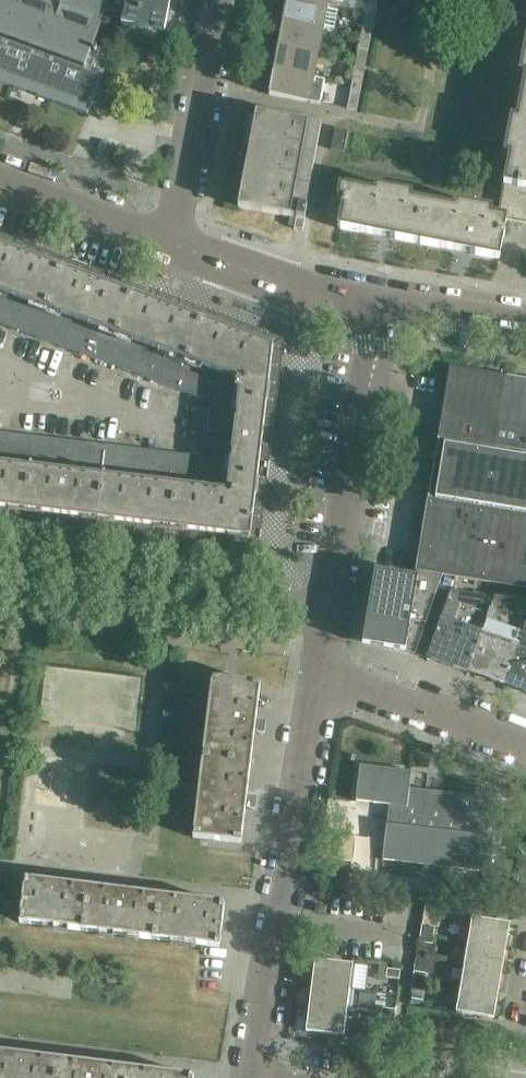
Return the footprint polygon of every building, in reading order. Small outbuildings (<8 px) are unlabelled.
[(52,101),(55,93),(91,106),(110,54),(101,50),(98,57),(90,54),(107,9),(124,12),(122,24),(164,32),(170,0),(0,0),(0,82),(52,101)] [(287,2),(328,9),(329,0),(288,0),(287,2)] [(287,2),(283,25),(323,32),(328,9),(287,2)] [(283,25),(279,48),(319,56),(323,32),(283,25)] [(372,29),(362,27),(360,38),(370,40),(372,29)] [(370,40),(360,38),(358,50),(368,52),(370,40)] [(279,48),(274,72),(315,80),(319,56),(279,48)] [(274,72),(270,94),(321,104),(326,82),(315,80),(274,72)] [(364,75),(354,74),(351,87),(361,89),(364,75)] [(361,89),(351,87),(347,109),(357,111),(361,89)] [(505,176),(525,181),(525,99),(520,98),(505,176)] [(309,122),(256,112),(238,207),(290,217),(289,225),(295,226),(294,228),(303,230),(321,125),(309,123),(309,122)] [(348,131),(335,128),(331,150),(344,152),(348,131)] [(498,216),(507,218),(524,222),(525,220),(523,220),(525,204),(525,181),(505,176),(498,216)] [(427,202),(360,189),(346,186),(345,187),(340,186),(338,199),(343,200),(338,227),(419,243),(427,202)] [(427,202),(419,243),(499,259),(507,218),(498,216),(427,202)] [(1,323),(26,254),(0,245),(0,323),(1,323)] [(26,254),(1,323),(36,336),(61,267),(26,254)] [(61,267),(36,336),(71,349),(96,280),(61,267)] [(96,280),(71,349),(106,362),(132,293),(96,280)] [(132,293),(106,362),(141,375),(167,306),(132,293)] [(167,306),(141,375),(177,388),(202,320),(167,306)] [(202,320),(177,388),(212,401),(221,377),(237,333),(202,320)] [(237,333),(221,377),(269,382),(273,346),(237,333)] [(451,368),(440,437),(495,447),(507,377),(451,368)] [(193,429),(208,431),(262,438),(269,382),(221,377),(212,401),(211,408),(195,406),(193,429)] [(495,447),(525,452),(525,380),(507,377),(495,447)] [(208,431),(205,457),(218,490),(255,494),(262,438),(208,431)] [(26,510),(35,437),(0,433),(0,507),(26,510)] [(35,437),(26,510),(64,514),(72,441),(35,437)] [(429,502),(525,517),(525,452),(495,447),(440,437),(429,502)] [(72,441),(64,514),(101,519),(110,446),(72,441)] [(110,446),(101,519),(138,523),(147,450),(110,446)] [(147,450),(138,523),(175,528),(184,454),(147,450)] [(184,454),(175,528),(250,537),(255,494),(218,490),(205,457),(184,454)] [(443,575),(525,588),(525,517),(429,502),(417,571),(443,575)] [(443,575),(417,571),(416,578),(401,575),(401,576),(377,572),(365,642),(388,646),(388,648),(405,650),(415,654),(443,575)] [(451,590),(428,658),(467,672),(494,597),(451,590)] [(467,672),(505,684),(512,665),(525,623),(525,602),(494,597),(467,672)] [(505,684),(525,692),(525,623),(512,665),(505,684)] [(266,721),(265,721),(264,721),(263,721),(262,721),(261,721),(260,721),(256,720),(260,684),(249,683),(238,682),(212,679),(208,718),(203,758),(250,763),(254,731),(259,732),(260,732),(261,732),(262,732),(263,732),(264,732),(265,732),(266,721)] [(256,808),(257,797),(256,797),(255,797),(254,796),(253,796),(252,796),(251,796),(247,795),(250,763),(203,758),(198,797),(194,837),(208,838),(241,842),(245,807),(250,807),(251,807),(252,807),(253,808),(254,808),(255,808),(256,808)] [(484,872),(493,790),(476,788),(475,797),(442,793),(442,792),(441,792),(440,798),(426,797),(426,790),(409,788),(411,772),(410,771),(410,773),(362,767),(362,766),(360,766),(356,801),(358,801),(358,800),(389,804),(389,805),(390,805),(390,809),(389,808),(387,825),(382,860),(385,860),(385,859),(482,870),(481,872),(484,872)] [(340,865),(338,886),(347,887),(349,866),(340,865)] [(46,882),(26,879),(20,922),(40,925),(39,930),(66,933),(66,928),(86,930),(92,887),(64,884),(65,880),(47,878),(46,882)] [(118,891),(92,887),(86,930),(100,932),(100,937),(114,939),(115,934),(126,935),(125,940),(140,942),(140,937),(152,938),(158,896),(136,893),(136,889),(118,887),(118,891)] [(189,900),(158,896),(152,938),(172,941),(171,945),(197,949),(198,944),(219,947),(224,904),(207,902),(207,897),(189,895),(189,900)] [(317,912),(325,914),(326,906),(319,904),(317,912)] [(425,905),(422,925),(430,926),(433,906),(425,905)] [(472,917),(468,941),(506,947),(510,924),(472,917)] [(422,925),(421,933),(433,935),(435,927),(430,926),(422,925)] [(421,933),(419,942),(432,944),(433,935),(421,933)] [(468,941),(464,964),(502,971),(506,947),(468,941)] [(315,959),(312,983),(350,988),(353,964),(315,959)] [(464,964),(460,988),(498,995),(502,971),(464,964)] [(387,977),(400,979),(401,970),(388,968),(387,977)] [(414,971),(413,980),(426,982),(427,973),(414,971)] [(411,988),(412,989),(424,991),(426,982),(413,980),(411,988)] [(312,983),(309,1007),(347,1012),(350,988),(312,983)] [(498,995),(460,988),(456,1012),(494,1018),(498,995)] [(424,1004),(426,995),(413,993),(412,1002),(424,1004)] [(347,1012),(309,1007),(306,1031),(344,1036),(347,1012)] [(383,1008),(382,1016),(395,1018),(396,1009),(383,1008)] [(395,1018),(382,1016),(381,1025),(393,1027),(395,1018)] [(0,1052),(0,1077),(59,1077),(61,1060),(34,1056),(34,1053),(16,1050),(16,1054),(0,1052)] [(61,1060),(59,1077),(126,1077),(127,1068),(105,1065),(106,1061),(88,1059),(87,1063),(61,1060)] [(127,1068),(126,1077),(193,1077),(193,1076),(176,1074),(177,1070),(159,1067),(158,1072),(127,1068)]
